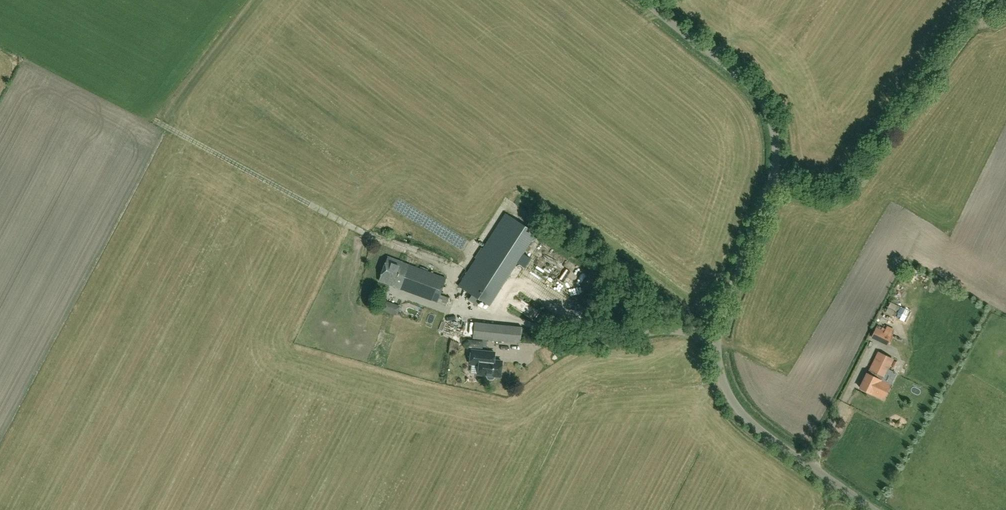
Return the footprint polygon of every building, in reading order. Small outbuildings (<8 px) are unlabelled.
[(489,306),(536,233),(505,214),(458,286),(489,306)] [(389,257),(380,280),(447,306),(449,299),(440,295),(446,278),(389,257)] [(399,314),(403,305),(388,298),(384,306),(399,314)] [(473,338),(520,343),(522,327),(475,322),(473,338)] [(895,340),(901,329),(888,323),(886,328),(876,323),(872,333),(888,341),(890,338),(895,340)] [(424,336),(425,339),(416,340),(417,346),(439,342),(437,334),(424,336)] [(495,377),(496,375),(502,375),(504,361),(495,360),(496,351),(473,349),(472,362),(481,363),(480,373),(489,374),(488,376),(490,378),(494,378),(495,377)] [(884,377),(892,359),(878,352),(870,368),(870,370),(868,374),(867,373),(860,387),(871,393),(872,393),(883,398),(890,385),(881,381),(881,380),(880,380),(882,376),(884,377)] [(852,379),(854,374),(845,369),(843,375),(852,379)]
